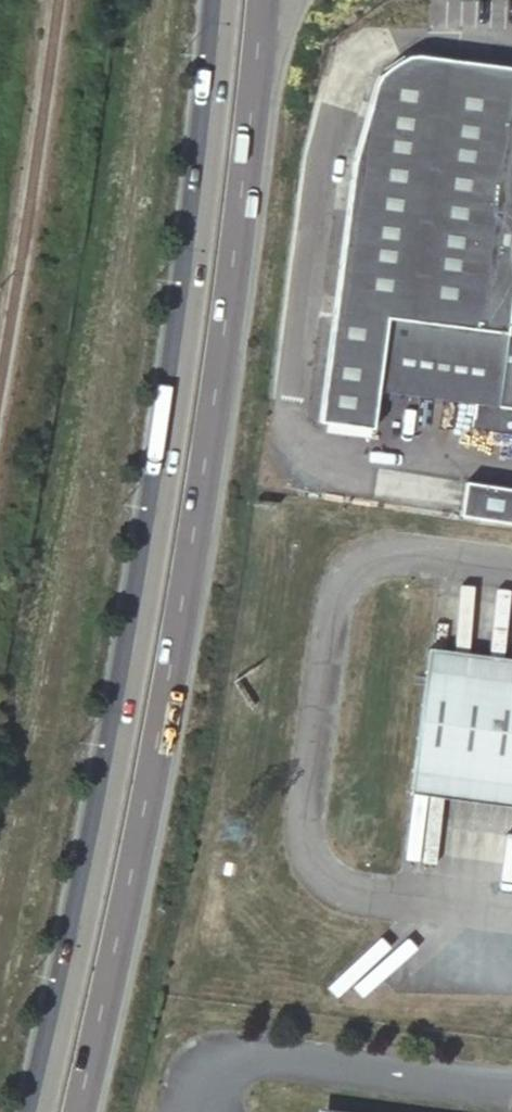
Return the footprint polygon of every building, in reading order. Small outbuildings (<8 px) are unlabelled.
[(374,80),(350,168),(320,429),(374,435),(378,397),(475,408),(472,431),(511,435),(511,70),(466,65),(466,66),(414,60),(401,60),(389,62),(379,69),(374,80)] [(466,481),(461,514),(511,522),(511,488),(466,481)] [(428,660),(413,790),(511,803),(511,670),(428,660)]
